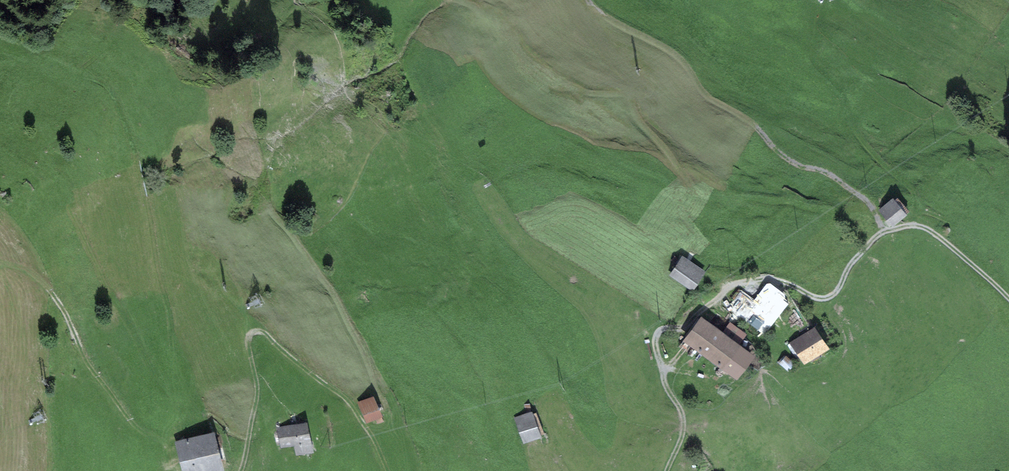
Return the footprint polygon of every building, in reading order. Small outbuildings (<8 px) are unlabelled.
[(893,198),(878,211),(892,227),(907,215),(893,198)] [(705,275),(683,259),(671,277),(693,292),(705,275)] [(739,292),(727,308),(764,335),(788,303),(767,288),(756,304),(739,292)] [(755,357),(701,318),(685,341),(738,379),(755,357)] [(814,328),(791,343),(804,361),(809,358),(811,361),(816,358),(815,356),(827,347),(814,328)] [(781,363),(788,369),(793,363),(786,357),(781,363)] [(374,396),(357,403),(366,424),(383,416),(374,396)] [(532,414),(517,419),(526,446),(541,440),(532,414)] [(293,426),(276,430),(280,447),(295,444),(298,454),(312,451),(306,423),(293,426)] [(178,442),(185,470),(208,470),(221,468),(212,434),(178,442)]
